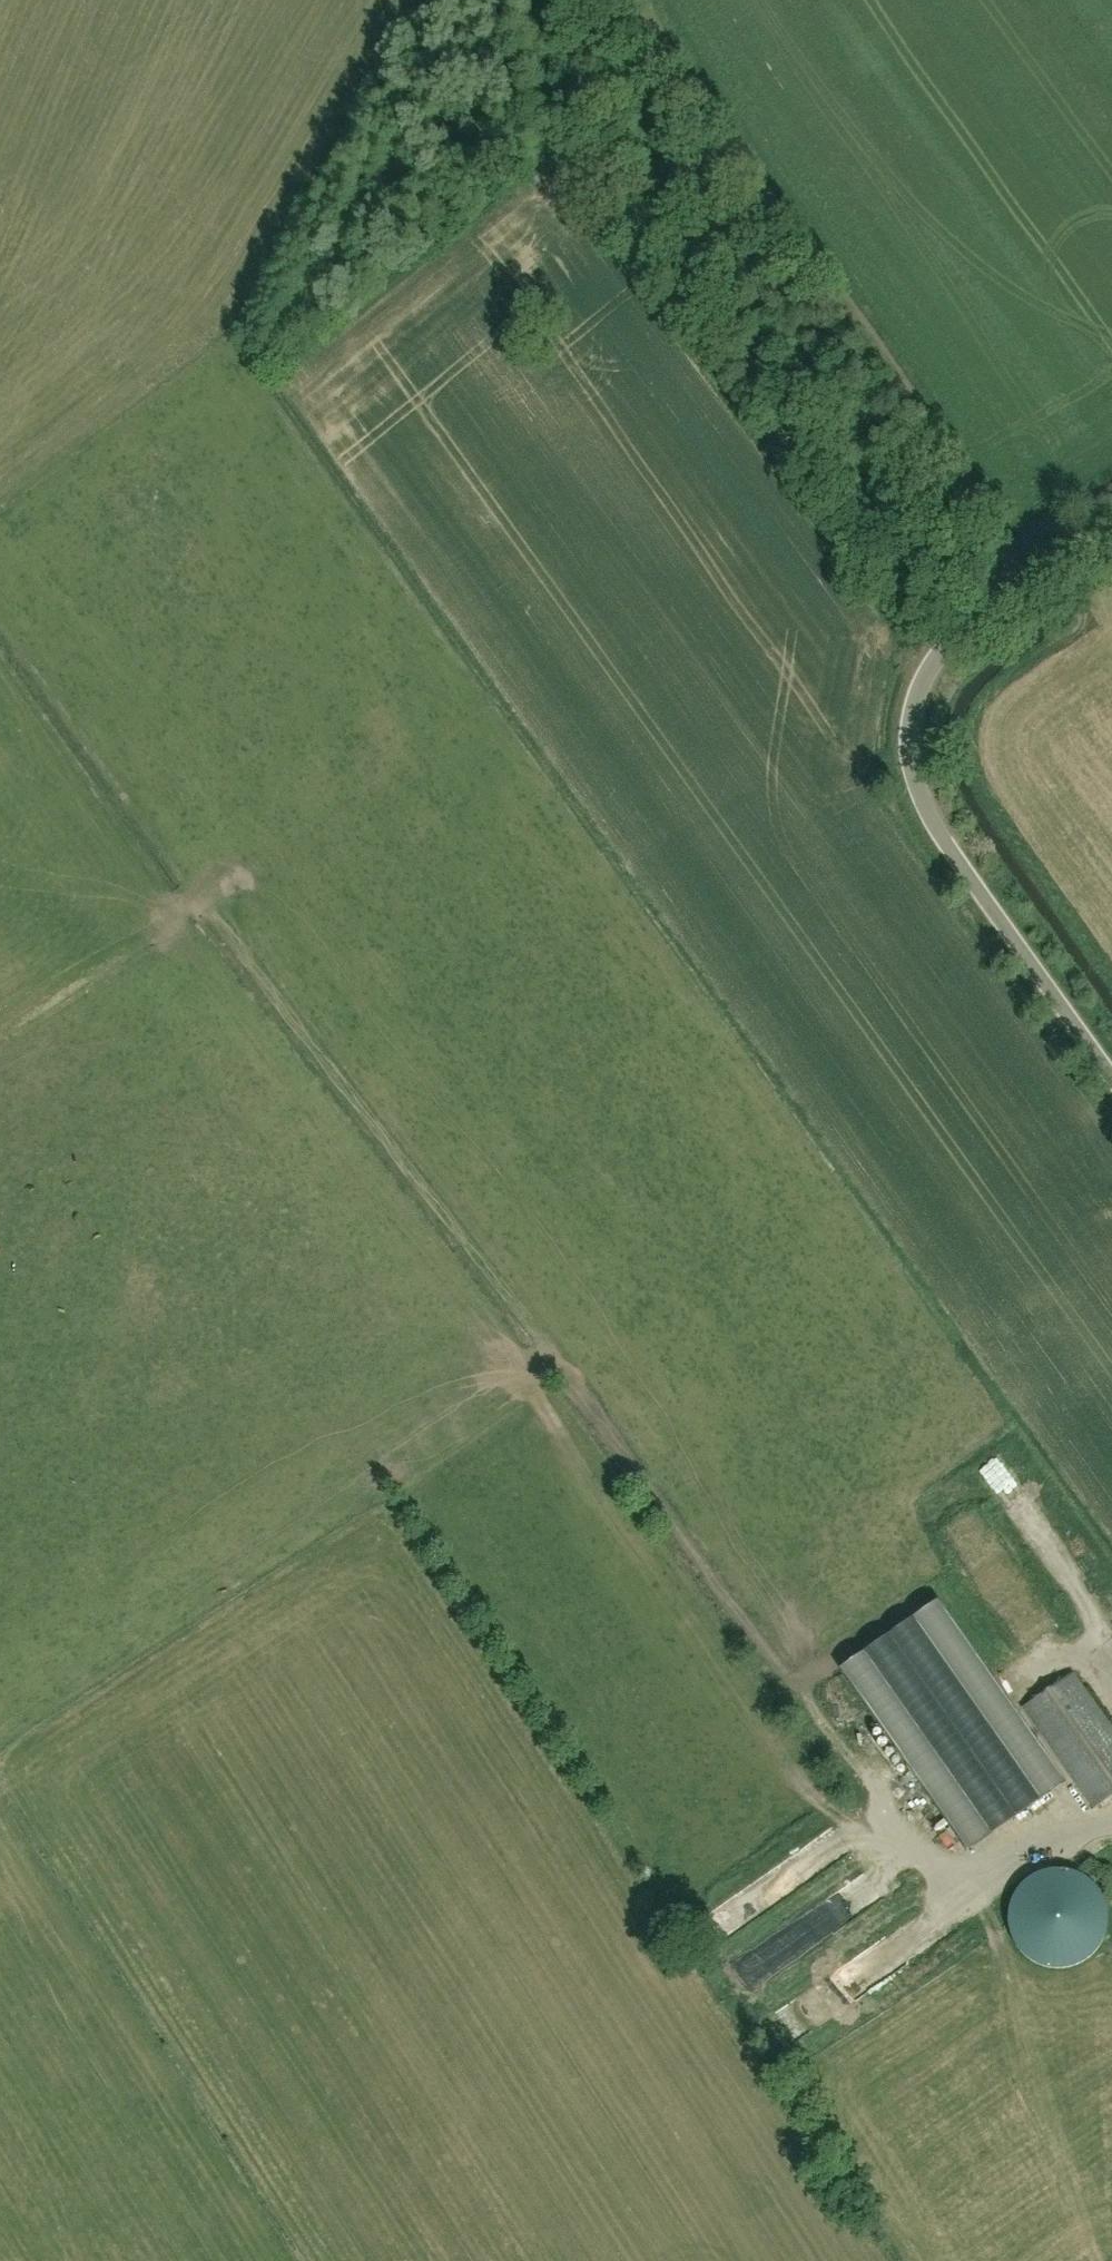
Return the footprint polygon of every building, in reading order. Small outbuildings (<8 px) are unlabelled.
[(968,1850),(1062,1784),(1066,1782),(938,1600),(841,1668),(968,1850)] [(1111,1794),(1111,1730),(1072,1672),(1024,1706),(1094,1807),(1111,1794)] [(1107,1932),(1108,1922),(1108,1912),(1106,1902),(1102,1893),(1095,1884),(1088,1877),(1079,1872),(1069,1869),(1059,1868),(1049,1868),(1039,1871),(1030,1876),(1022,1882),(1016,1890),(1011,1899),(1008,1909),(1007,1919),(1009,1929),(1012,1939),(1017,1948),(1024,1955),(1032,1962),(1041,1966),(1051,1968),(1062,1968),(1072,1967),(1081,1963),(1090,1957),(1097,1950),(1103,1942),(1107,1932)]
